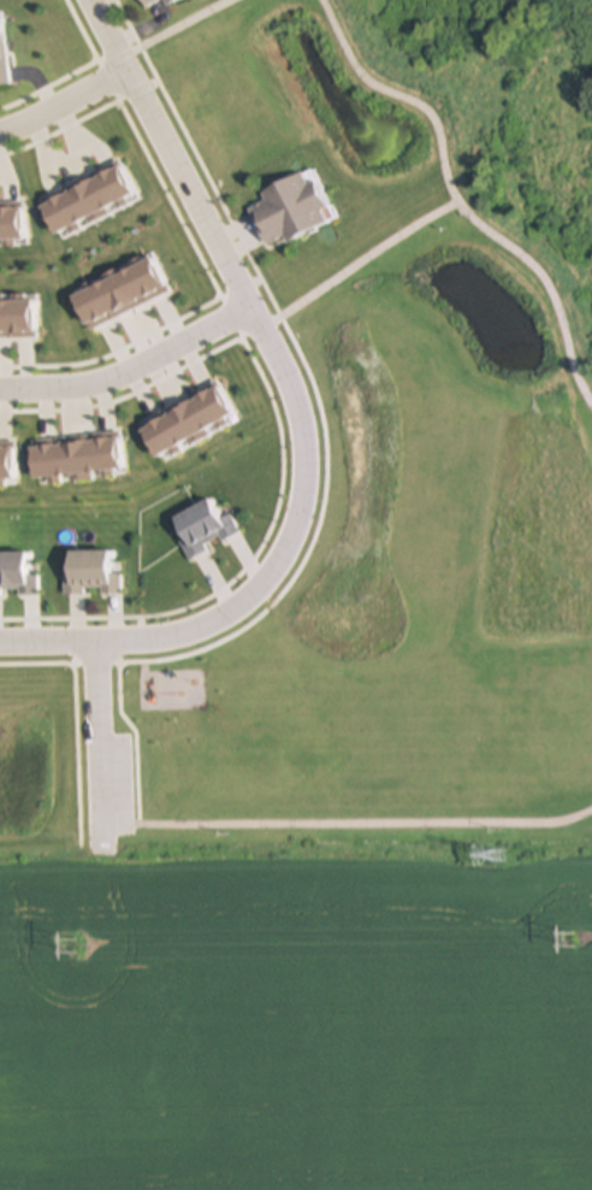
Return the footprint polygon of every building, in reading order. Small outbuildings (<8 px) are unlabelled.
[(164,0),(140,0),(143,8),(164,0)] [(8,84),(2,16),(0,16),(0,85),(8,84)] [(260,193),(264,201),(248,210),(268,251),(331,218),(306,169),(260,193)] [(188,556),(236,536),(219,495),(171,516),(188,556)] [(64,593),(119,594),(119,552),(65,550),(64,593)] [(36,595),(36,553),(0,553),(0,595),(36,595)]
